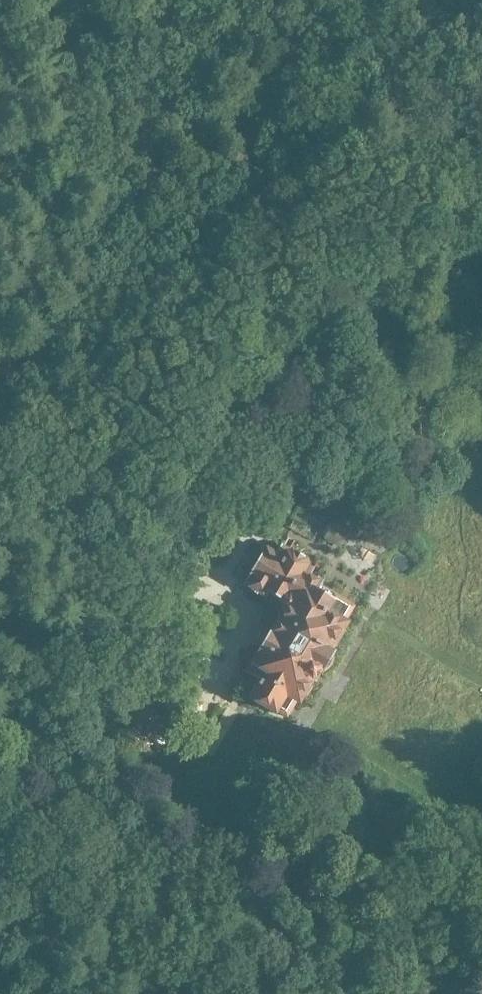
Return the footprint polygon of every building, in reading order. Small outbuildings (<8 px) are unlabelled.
[(262,590),(279,600),(278,603),(282,605),(279,608),(281,609),(265,636),(259,632),(250,646),(257,650),(244,672),(257,679),(245,699),(274,716),(276,713),(286,718),(295,703),(298,705),(318,672),(319,674),(321,670),(322,670),(324,669),(328,666),(330,662),(331,659),(331,657),(331,654),(333,651),(331,650),(348,621),(345,620),(353,607),(333,595),(329,601),(309,589),(314,581),(305,576),(300,574),(305,564),(304,559),(291,550),(286,552),(282,558),(266,549),(248,580),(250,581),(248,586),(260,593),(262,590)]
